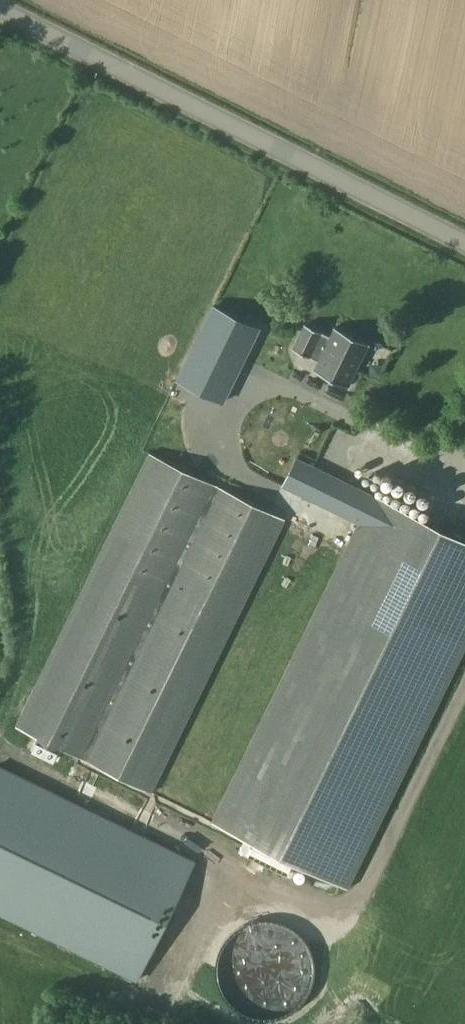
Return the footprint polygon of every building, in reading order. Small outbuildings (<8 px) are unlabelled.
[(332,328),(329,334),(307,323),(295,348),(318,358),(312,371),(346,388),(367,344),(332,328)] [(197,336),(168,390),(211,411),(239,358),(197,336)] [(151,454),(18,724),(151,790),(284,519),(151,454)] [(464,649),(464,541),(295,459),(282,485),(361,522),(215,820),(349,886),(464,649)] [(464,514),(464,500),(458,498),(450,526),(461,529),(464,514)] [(136,980),(195,862),(0,766),(0,913),(136,980)] [(291,885),(294,877),(255,861),(252,869),(291,885)]
